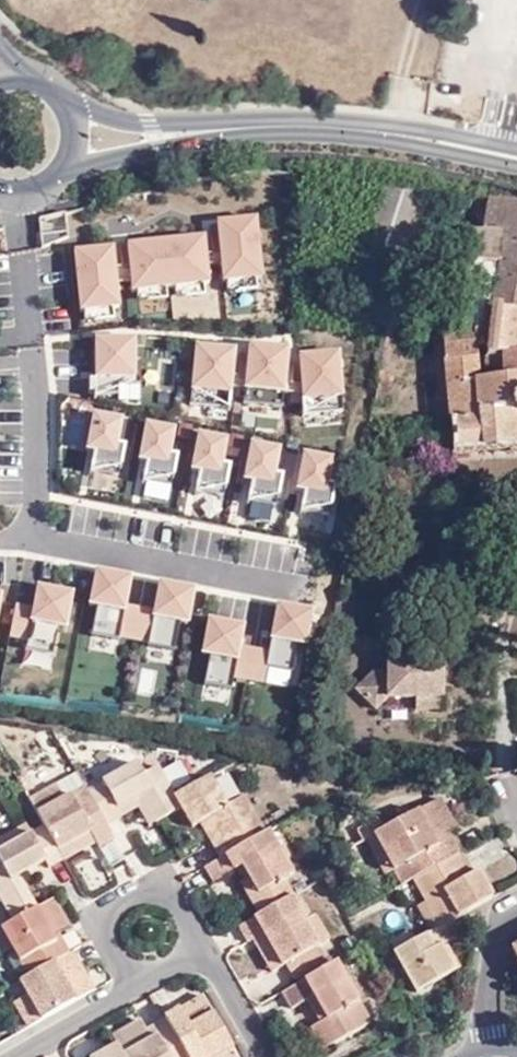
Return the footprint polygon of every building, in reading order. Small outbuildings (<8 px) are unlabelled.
[(449,424),(451,446),(451,451),(516,450),(516,200),(380,182),(361,246),(418,251),(430,206),(471,213),(469,224),(462,224),(462,333),(446,333),(449,424)] [(215,232),(125,240),(130,294),(262,283),(257,215),(214,218),(215,232)] [(110,252),(77,254),(79,283),(87,282),(89,304),(114,302),(110,252)] [(93,392),(118,390),(118,381),(139,379),(135,332),(89,336),(93,392)] [(231,412),(231,338),(187,339),(188,412),(231,412)] [(282,416),(286,340),(246,338),(241,413),(282,416)] [(339,348),(297,351),(301,410),(342,408),(339,348)] [(94,408),(89,491),(173,497),(178,420),(137,417),(137,411),(94,408)] [(174,443),(189,445),(192,424),(177,422),(174,443)] [(247,496),(272,501),(284,445),(222,432),(217,457),(197,453),(190,486),(247,497),(247,496)] [(307,446),(297,526),(326,529),(335,450),(307,446)] [(144,656),(180,659),(186,576),(150,573),(151,568),(136,567),(135,589),(128,589),(129,565),(95,562),(89,651),(116,653),(117,642),(145,644),(144,656)] [(72,582),(72,606),(83,606),(83,576),(57,576),(57,582),(72,582)] [(66,622),(71,583),(34,578),(31,604),(14,602),(11,623),(31,626),(29,645),(52,648),(55,621),(66,622)] [(300,667),(308,599),(273,595),(270,620),(203,612),(199,649),(209,650),(207,674),(265,681),(267,663),(300,667)] [(379,676),(359,693),(379,713),(391,701),(419,703),(418,715),(444,716),(446,692),(447,668),(457,669),(459,669),(460,647),(416,644),(415,664),(394,663),(393,676),(379,676)] [(456,692),(457,669),(447,668),(446,692),(456,692)] [(88,784),(91,788),(108,820),(122,812),(117,802),(142,789),(147,798),(161,820),(181,808),(184,807),(178,796),(158,762),(145,768),(139,757),(88,784)] [(227,811),(209,778),(178,796),(184,807),(181,808),(196,834),(203,831),(211,826),(227,855),(262,835),(245,802),(227,811)] [(59,786),(34,799),(42,813),(67,801),(59,786)] [(67,801),(42,813),(50,828),(63,850),(94,832),(101,842),(104,848),(118,839),(108,820),(91,788),(67,801)] [(122,812),(147,798),(142,789),(117,802),(122,812)] [(388,871),(395,883),(406,878),(451,853),(439,832),(447,828),(432,800),(368,833),(388,871)] [(219,859),(227,855),(211,826),(203,831),(219,859)] [(63,850),(50,828),(35,836),(2,854),(7,863),(0,867),(0,888),(18,920),(41,907),(29,882),(25,874),(49,861),(53,869),(69,861),(67,858),(63,850)] [(2,854),(35,836),(29,828),(0,844),(0,851),(2,854)] [(101,842),(94,832),(63,850),(67,858),(101,842)] [(379,876),(388,871),(368,833),(357,839),(379,876)] [(262,835),(227,855),(219,859),(204,869),(213,885),(233,874),(241,869),(263,911),(289,896),(280,883),(289,877),(268,836),(262,835)] [(420,904),(433,928),(445,921),(469,907),(483,899),(468,872),(463,873),(451,853),(406,878),(420,904)] [(29,882),(53,869),(49,861),(25,874),(29,882)] [(256,915),(263,911),(241,869),(233,874),(256,915)] [(293,894),(289,896),(263,911),(256,915),(238,926),(248,943),(254,940),(265,933),(286,969),(290,968),(297,964),(301,908),(293,894)] [(41,907),(18,920),(1,929),(10,947),(28,978),(67,955),(54,933),(71,925),(56,899),(41,907)] [(424,933),(433,928),(420,904),(410,909),(424,933)] [(301,908),(297,964),(324,948),(301,908)] [(433,928),(424,933),(387,954),(410,996),(450,973),(437,948),(454,939),(445,921),(433,928)] [(1,929),(0,930),(0,947),(3,952),(10,947),(1,929)] [(286,969),(265,933),(254,940),(274,975),(286,969)] [(324,948),(297,964),(296,979),(330,960),(324,948)] [(74,951),(67,955),(28,978),(21,981),(31,999),(42,1021),(96,991),(74,951)] [(371,1026),(336,962),(295,984),(295,992),(302,1005),(314,998),(322,994),(334,1014),(326,1018),(341,1044),(371,1026)] [(334,1014),(322,994),(314,998),(326,1018),(334,1014)] [(199,1011),(211,1004),(206,995),(194,1002),(199,1011)] [(34,1026),(42,1021),(31,999),(22,1004),(34,1026)] [(236,1051),(211,1004),(199,1011),(194,1002),(164,1019),(186,1056),(226,1056),(236,1051)] [(334,1047),(341,1044),(326,1018),(318,1023),(334,1047)] [(118,1052),(121,1056),(186,1056),(164,1019),(146,1030),(141,1022),(111,1038),(118,1052)]
